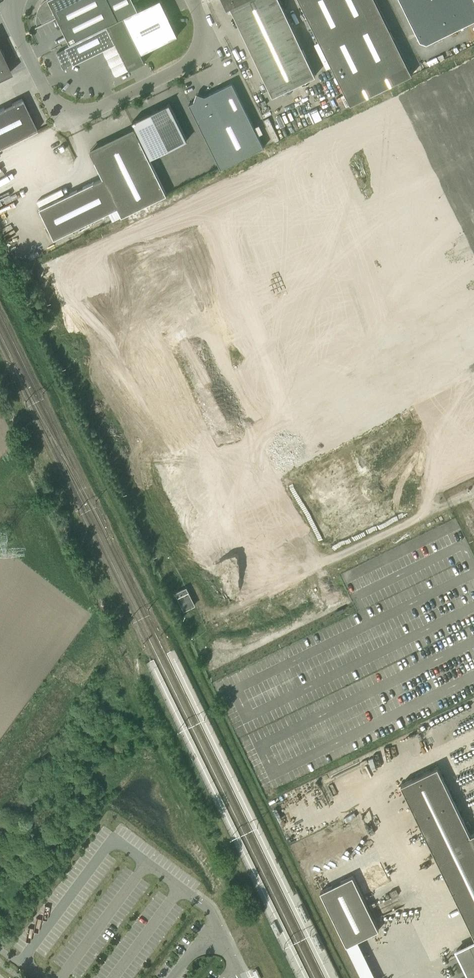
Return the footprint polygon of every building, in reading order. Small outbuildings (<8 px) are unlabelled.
[(124,16),(138,9),(134,0),(44,0),(43,1),(42,3),(41,4),(39,6),(39,8),(38,9),(37,11),(37,13),(36,15),(39,15),(42,23),(35,26),(36,27),(57,17),(70,42),(108,24),(124,16)] [(142,53),(178,35),(161,0),(157,0),(138,9),(124,16),(142,53)] [(282,91),(315,75),(279,0),(223,0),(227,8),(230,6),(273,95),(282,91)] [(346,96),(350,104),(412,74),(408,66),(375,0),(299,0),(346,96)] [(420,40),(427,43),(473,19),(473,0),(400,0),(420,40)] [(124,16),(108,24),(130,69),(130,68),(136,65),(145,61),(142,53),(124,16)] [(107,27),(74,43),(65,47),(66,48),(57,52),(63,65),(65,66),(73,63),(73,64),(104,49),(116,75),(128,70),(107,27)] [(221,168),(264,147),(232,82),(205,95),(197,93),(194,101),(189,103),(221,168)] [(37,130),(22,98),(0,109),(0,148),(37,130)] [(151,158),(178,144),(187,140),(169,104),(169,103),(132,121),(133,121),(151,158)] [(318,106),(310,108),(314,119),(322,116),(318,106)] [(167,194),(135,130),(90,152),(103,177),(39,208),(54,239),(117,208),(122,216),(167,194)] [(176,592),(184,609),(195,604),(186,587),(176,592)] [(401,784),(473,936),(473,833),(470,834),(438,766),(401,784)] [(353,875),(320,891),(347,945),(379,929),(353,875)] [(469,943),(457,949),(470,977),(473,977),(473,941),(469,943)]
